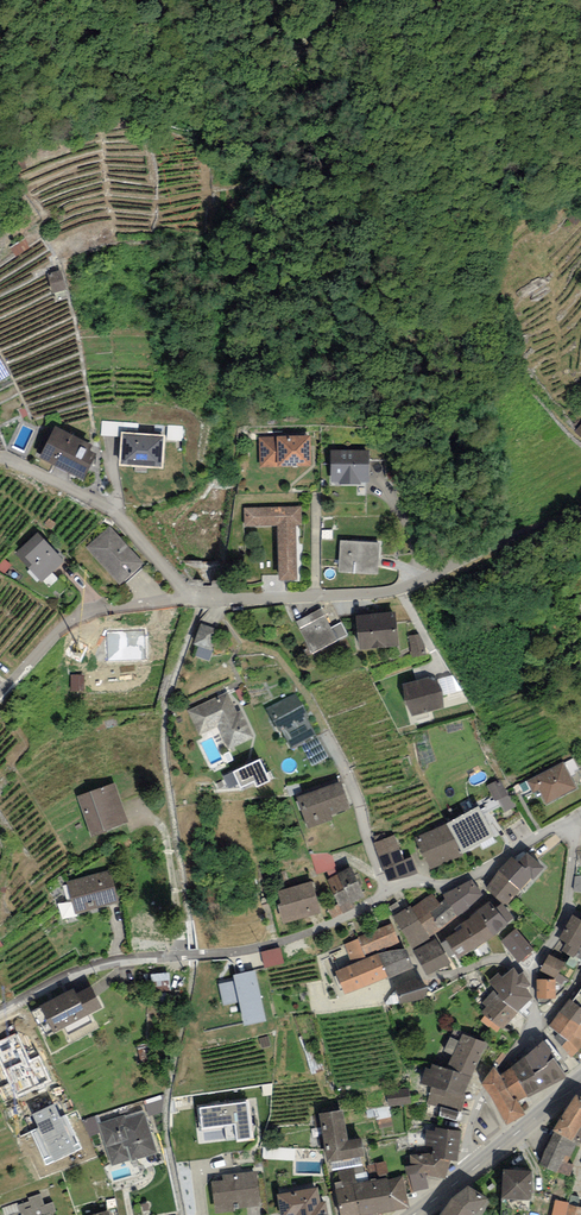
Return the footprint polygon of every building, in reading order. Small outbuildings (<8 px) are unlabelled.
[(15,257),(32,250),(29,242),(12,248),(15,257)] [(54,294),(68,291),(64,275),(50,278),(54,294)] [(139,424),(102,421),(101,436),(121,437),(121,432),(138,433),(139,424)] [(183,425),(168,425),(167,440),(183,441),(183,425)] [(96,453),(90,450),(92,445),(55,427),(39,458),(83,480),(96,453)] [(163,469),(166,435),(138,433),(121,432),(121,437),(119,466),(163,469)] [(310,436),(259,437),(260,467),(311,466),(310,436)] [(369,450),(331,450),(330,482),(339,482),(339,484),(361,485),(361,482),(369,482),(369,450)] [(301,506),(244,508),(244,527),(278,526),(279,581),(297,580),(296,525),(302,525),(301,506)] [(110,526),(86,548),(120,586),(145,564),(110,526)] [(64,561),(37,533),(15,554),(41,583),(64,561)] [(380,543),(340,540),(338,572),(378,574),(380,543)] [(321,608),(295,621),(312,654),(338,640),(347,635),(341,622),(331,627),(321,608)] [(396,612),(355,616),(358,650),(399,646),(396,612)] [(216,629),(202,625),(196,642),(210,646),(216,629)] [(144,630),(106,632),(108,661),(146,659),(144,630)] [(409,636),(412,658),(426,656),(425,645),(419,634),(409,636)] [(84,675),(70,675),(70,692),(84,692),(84,675)] [(403,684),(412,716),(444,707),(435,675),(403,684)] [(228,692),(188,710),(199,736),(218,727),(228,750),(253,738),(240,710),(236,711),(228,692)] [(296,693),(266,709),(275,727),(279,725),(292,750),(301,745),(317,737),(305,715),(307,714),(296,693)] [(328,758),(317,737),(301,745),(312,766),(328,758)] [(260,758),(233,771),(238,783),(240,788),(254,781),(257,788),(271,781),(260,758)] [(563,762),(526,781),(532,793),(538,790),(547,806),(577,790),(563,762)] [(238,783),(233,771),(223,776),(229,789),(238,783)] [(502,779),(487,785),(494,802),(498,800),(509,796),(502,779)] [(341,781),(297,797),(308,829),(333,820),(331,816),(351,809),(341,781)] [(115,782),(77,796),(92,836),(129,823),(115,782)] [(516,807),(509,796),(498,800),(504,813),(516,807)] [(479,806),(447,824),(463,853),(495,836),(479,806)] [(430,871),(463,853),(447,824),(414,838),(430,871)] [(394,836),(373,844),(383,868),(404,860),(394,836)] [(331,853),(310,854),(316,875),(336,867),(331,853)] [(527,853),(518,863),(533,876),(531,878),(533,880),(543,868),(527,853)] [(412,857),(404,860),(383,868),(388,881),(405,879),(418,874),(412,857)] [(518,863),(511,858),(500,870),(487,889),(505,906),(531,878),(533,876),(518,863)] [(352,867),(337,874),(338,875),(351,904),(353,903),(366,897),(352,867)] [(118,902),(110,871),(66,883),(74,914),(118,902)] [(351,904),(338,875),(327,880),(343,914),(356,908),(353,903),(351,904)] [(472,880),(443,895),(446,899),(457,917),(483,897),(472,880)] [(312,881),(278,891),(281,903),(277,904),(283,924),(322,913),(312,881)] [(432,894),(412,908),(430,937),(442,930),(457,917),(446,899),(439,903),(432,894)] [(495,908),(490,901),(477,911),(495,935),(508,925),(507,923),(495,908)] [(513,918),(502,903),(495,908),(507,923),(513,918)] [(430,937),(412,908),(410,906),(393,917),(413,948),(430,937)] [(458,959),(495,935),(477,911),(469,916),(471,918),(454,929),(456,932),(446,939),(447,940),(455,953),(458,959)] [(561,950),(570,956),(580,962),(580,920),(573,915),(559,938),(566,942),(561,950)] [(392,923),(358,937),(359,939),(366,959),(378,953),(404,949),(392,923)] [(500,941),(518,963),(533,950),(516,929),(500,941)] [(437,938),(414,951),(427,975),(450,963),(437,938)] [(366,959),(359,939),(344,945),(352,965),(366,959)] [(447,940),(441,944),(449,957),(455,953),(447,940)] [(280,947),(260,952),(264,968),(284,963),(280,947)] [(413,968),(404,949),(378,953),(389,977),(390,979),(413,968)] [(345,995),(389,977),(378,953),(366,959),(352,965),(335,972),(345,995)] [(566,964),(549,954),(539,971),(555,979),(567,986),(580,962),(570,956),(566,964)] [(498,973),(489,981),(496,989),(516,1013),(534,998),(526,989),(531,984),(522,973),(520,975),(513,968),(502,977),(498,973)] [(255,970),(233,974),(234,981),(219,984),(223,1006),(239,1002),(244,1026),(266,1022),(255,970)] [(422,979),(396,986),(400,1004),(428,997),(422,979)] [(555,979),(536,980),(536,998),(555,998),(555,979)] [(40,1006),(54,1033),(102,1007),(91,986),(76,994),(74,989),(40,1006)] [(516,1013),(496,989),(482,1002),(487,1006),(481,1012),(502,1029),(516,1013)] [(570,999),(549,1026),(558,1033),(554,1037),(571,1059),(580,1049),(580,1041),(580,1040),(580,1038),(580,990),(572,1001),(570,999)] [(17,1097),(51,1081),(39,1056),(29,1061),(16,1034),(0,1041),(0,1062),(17,1097)] [(487,1044),(462,1034),(459,1041),(451,1037),(443,1052),(452,1055),(446,1069),(471,1076),(487,1044)] [(543,1040),(512,1067),(518,1080),(527,1098),(566,1077),(543,1040)] [(466,1095),(471,1076),(446,1069),(431,1064),(430,1069),(426,1068),(421,1082),(432,1086),(466,1095)] [(482,1083),(491,1097),(518,1080),(512,1067),(500,1076),(494,1067),(482,1083)] [(527,1098),(518,1080),(491,1097),(506,1126),(526,1114),(518,1102),(527,1098)] [(466,1095),(432,1086),(427,1104),(441,1107),(439,1116),(457,1121),(460,1112),(461,1112),(466,1095)] [(409,1088),(387,1090),(389,1104),(411,1101),(409,1088)] [(575,1093),(553,1130),(555,1131),(573,1142),(574,1139),(575,1136),(580,1127),(580,1097),(575,1093)] [(249,1101),(197,1107),(200,1129),(235,1125),(237,1143),(253,1141),(249,1101)] [(47,1164),(82,1148),(67,1115),(61,1118),(54,1103),(32,1114),(39,1128),(32,1131),(47,1164)] [(343,1110),(319,1114),(327,1163),(331,1162),(360,1157),(365,1156),(361,1138),(348,1140),(343,1110)] [(124,1115),(97,1123),(110,1167),(156,1153),(144,1114),(125,1119),(124,1115)] [(462,1131),(435,1128),(435,1132),(427,1131),(425,1146),(433,1147),(432,1153),(432,1158),(450,1160),(457,1161),(462,1131)] [(566,1163),(578,1142),(574,1139),(573,1142),(555,1131),(539,1165),(557,1174),(558,1171),(569,1176),(574,1166),(566,1163)] [(445,1179),(450,1160),(432,1158),(432,1153),(410,1155),(411,1166),(422,1165),(425,1175),(445,1179)] [(362,1165),(360,1157),(331,1162),(332,1169),(362,1165)] [(385,1162),(367,1165),(370,1181),(388,1178),(385,1162)] [(429,1189),(425,1175),(422,1165),(411,1166),(405,1167),(412,1193),(429,1189)] [(338,1171),(340,1181),(333,1183),(340,1214),(361,1214),(355,1184),(357,1184),(354,1167),(338,1171)] [(532,1170),(503,1169),(502,1199),(531,1200),(532,1170)] [(256,1171),(223,1175),(223,1180),(211,1182),(214,1212),(261,1207),(256,1171)] [(403,1175),(388,1178),(394,1211),(410,1208),(403,1175)] [(355,1184),(361,1214),(374,1214),(394,1211),(388,1178),(370,1181),(357,1184),(355,1184)] [(557,1199),(564,1200),(568,1183),(561,1181),(557,1199)] [(468,1186),(451,1198),(440,1214),(482,1214),(492,1200),(468,1186)] [(277,1194),(281,1214),(329,1214),(326,1201),(320,1202),(318,1187),(277,1194)] [(28,1198),(29,1202),(18,1205),(17,1206),(19,1212),(11,1214),(51,1214),(50,1213),(56,1211),(53,1202),(45,1205),(41,1193),(28,1198)] [(555,1200),(552,1214),(580,1214),(580,1207),(569,1205),(570,1203),(555,1200)] [(18,1205),(17,1203),(2,1208),(5,1214),(11,1214),(19,1212),(17,1206),(18,1205)]
